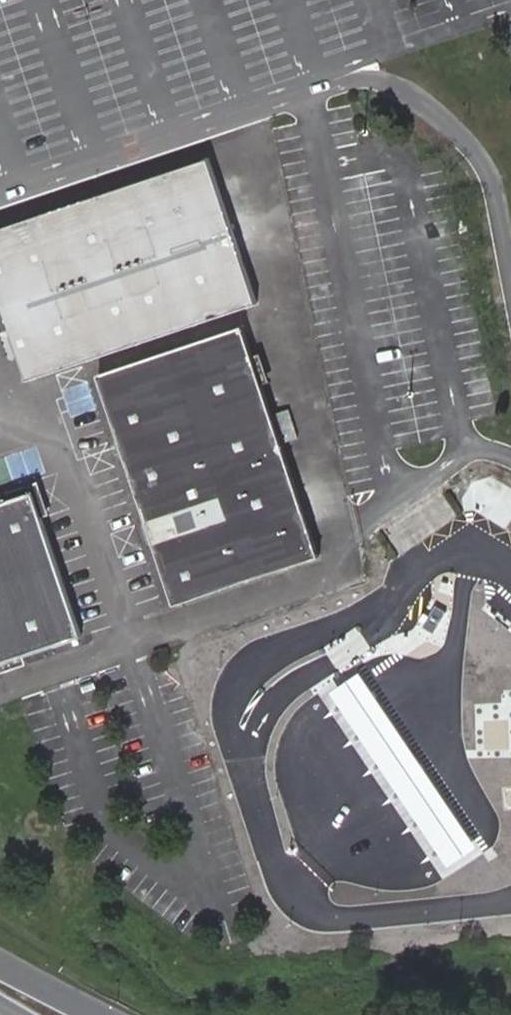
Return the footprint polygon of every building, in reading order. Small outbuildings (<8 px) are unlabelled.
[(0,239),(0,331),(3,340),(0,345),(0,349),(4,362),(11,364),(19,389),(171,339),(250,313),(240,281),(205,171),(160,186),(0,239)] [(94,390),(139,530),(165,610),(215,594),(309,564),(269,441),(237,342),(175,363),(94,390)] [(22,654),(72,637),(56,587),(26,493),(0,502),(0,661),(22,654)] [(410,745),(361,672),(328,694),(379,769),(449,872),(481,850),(410,745)]
